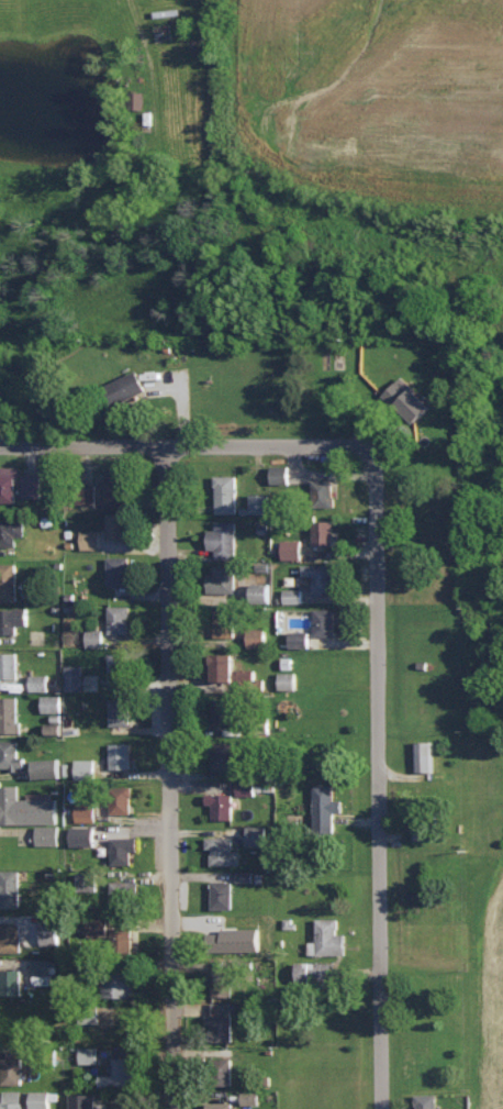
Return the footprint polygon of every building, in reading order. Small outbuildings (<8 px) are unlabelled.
[(112,382),(121,403),(150,391),(141,370),(112,382)] [(423,422),(438,407),(407,375),(391,390),(423,422)] [(292,465),(272,465),(272,483),(293,483),(292,465)] [(17,502),(18,475),(22,475),(23,466),(0,466),(0,502),(17,502)] [(132,468),(108,468),(107,504),(132,504),(132,468)] [(43,473),(23,474),(24,497),(43,497),(43,473)] [(239,475),(218,475),(217,513),(238,513),(239,475)] [(335,497),(336,479),(314,479),(314,497),(335,497)] [(270,494),(252,493),(251,513),(269,513),(270,494)] [(130,513),(109,513),(110,539),(131,539),(130,513)] [(239,521),(218,520),(218,529),(211,529),(211,549),(217,549),(217,558),(238,558),(239,521)] [(315,545),(336,546),(337,528),(316,527),(315,545)] [(104,529),(84,529),(84,549),(104,549),(104,529)] [(284,559),(305,558),(305,539),(284,540),(284,559)] [(132,584),(132,556),(109,556),(109,583),(132,584)] [(245,600),(245,585),(239,586),(238,564),(216,565),(217,600),(245,600)] [(315,576),(315,593),(339,594),(339,564),(305,564),(304,576),(315,576)] [(253,583),(254,601),(276,600),(275,582),(253,583)] [(20,584),(0,583),(0,600),(19,601),(20,584)] [(305,588),(285,588),(285,602),(305,603),(305,588)] [(132,605),(110,605),(110,633),(132,633),(132,605)] [(18,633),(18,624),(32,624),(31,608),(0,609),(0,633),(18,633)] [(337,636),(338,608),(317,608),(316,635),(337,636)] [(237,636),(237,613),(220,613),(221,636),(237,636)] [(249,627),(250,646),(268,646),(268,627),(249,627)] [(104,647),(105,629),(88,629),(87,646),(104,647)] [(289,646),(312,647),(312,631),(290,630),(289,646)] [(20,678),(20,652),(0,652),(0,678),(20,678)] [(111,653),(112,681),(131,681),(131,653),(111,653)] [(220,681),(241,681),(240,654),(220,655),(220,681)] [(86,665),(68,665),(67,690),(86,690),(86,665)] [(258,669),(242,669),(241,687),(257,687),(258,669)] [(299,672),(281,671),(281,689),(299,689),(299,672)] [(33,690),(51,690),(51,674),(33,674),(33,690)] [(65,712),(65,695),(45,695),(45,712),(65,712)] [(1,696),(1,706),(0,706),(0,724),(0,732),(21,732),(21,696),(1,696)] [(112,725),(131,726),(132,698),(112,698),(112,725)] [(244,699),(221,698),(220,724),(243,725),(244,699)] [(66,725),(51,725),(51,734),(66,734),(66,725)] [(0,740),(0,769),(27,768),(27,756),(21,756),(20,739),(0,740)] [(435,741),(418,740),(417,771),(435,771),(435,741)] [(133,743),(112,743),(113,768),(133,768),(133,743)] [(34,759),(34,778),(65,777),(65,758),(34,759)] [(76,778),(99,777),(98,758),(76,759),(76,778)] [(258,782),(239,783),(240,796),(258,795),(258,782)] [(337,812),(346,812),(346,800),(337,799),(338,784),(317,784),(315,831),(337,831),(337,812)] [(1,785),(1,798),(0,798),(0,824),(59,824),(58,794),(21,794),(21,785),(1,785)] [(216,818),(235,819),(235,794),(210,793),(210,804),(216,804),(216,818)] [(134,798),(114,799),(115,814),(134,813),(134,798)] [(98,821),(98,803),(77,803),(77,821),(98,821)] [(61,844),(60,825),(37,826),(38,844),(61,844)] [(270,846),(270,825),(249,825),(248,845),(270,846)] [(74,846),(98,845),(98,826),(73,827),(74,846)] [(214,864),(243,865),(243,851),(236,850),(236,837),(210,836),(210,849),(214,849),(214,864)] [(112,838),(113,863),(133,863),(133,850),(142,850),(141,837),(112,838)] [(2,868),(2,878),(0,878),(0,893),(2,893),(2,906),(22,906),(22,868),(2,868)] [(114,904),(138,904),(137,879),(113,880),(114,904)] [(235,907),(235,881),(215,881),(215,908),(235,907)] [(349,953),(349,932),(341,932),(341,917),(319,917),(320,954),(349,953)] [(2,935),(2,950),(23,950),(23,923),(0,923),(0,935),(2,935)] [(43,943),(61,943),(61,923),(43,923),(43,943)] [(114,926),(115,943),(134,942),(134,925),(114,926)] [(54,983),(54,973),(58,973),(58,958),(35,959),(35,984),(54,983)] [(337,962),(299,963),(300,980),(337,979),(337,962)] [(22,968),(0,969),(0,978),(4,978),(4,994),(23,993),(22,968)] [(137,995),(137,972),(107,973),(107,996),(137,995)] [(209,1028),(215,1028),(215,1040),(235,1041),(236,1001),(215,1000),(215,1013),(209,1013),(209,1028)] [(99,1046),(81,1046),(81,1063),(100,1062),(99,1046)] [(142,1085),(142,1046),(116,1046),(116,1073),(103,1073),(103,1085),(142,1085)] [(25,1084),(24,1055),(4,1055),(5,1084),(25,1084)] [(23,1089),(6,1090),(6,1100),(0,1100),(0,1108),(24,1108),(23,1089)] [(51,1108),(51,1089),(32,1090),(32,1108),(41,1108),(51,1108)] [(243,1104),(261,1103),(261,1090),(243,1091),(243,1104)] [(98,1093),(73,1093),(73,1108),(98,1108),(98,1093)] [(235,1101),(210,1101),(210,1108),(235,1108),(235,1101)]
